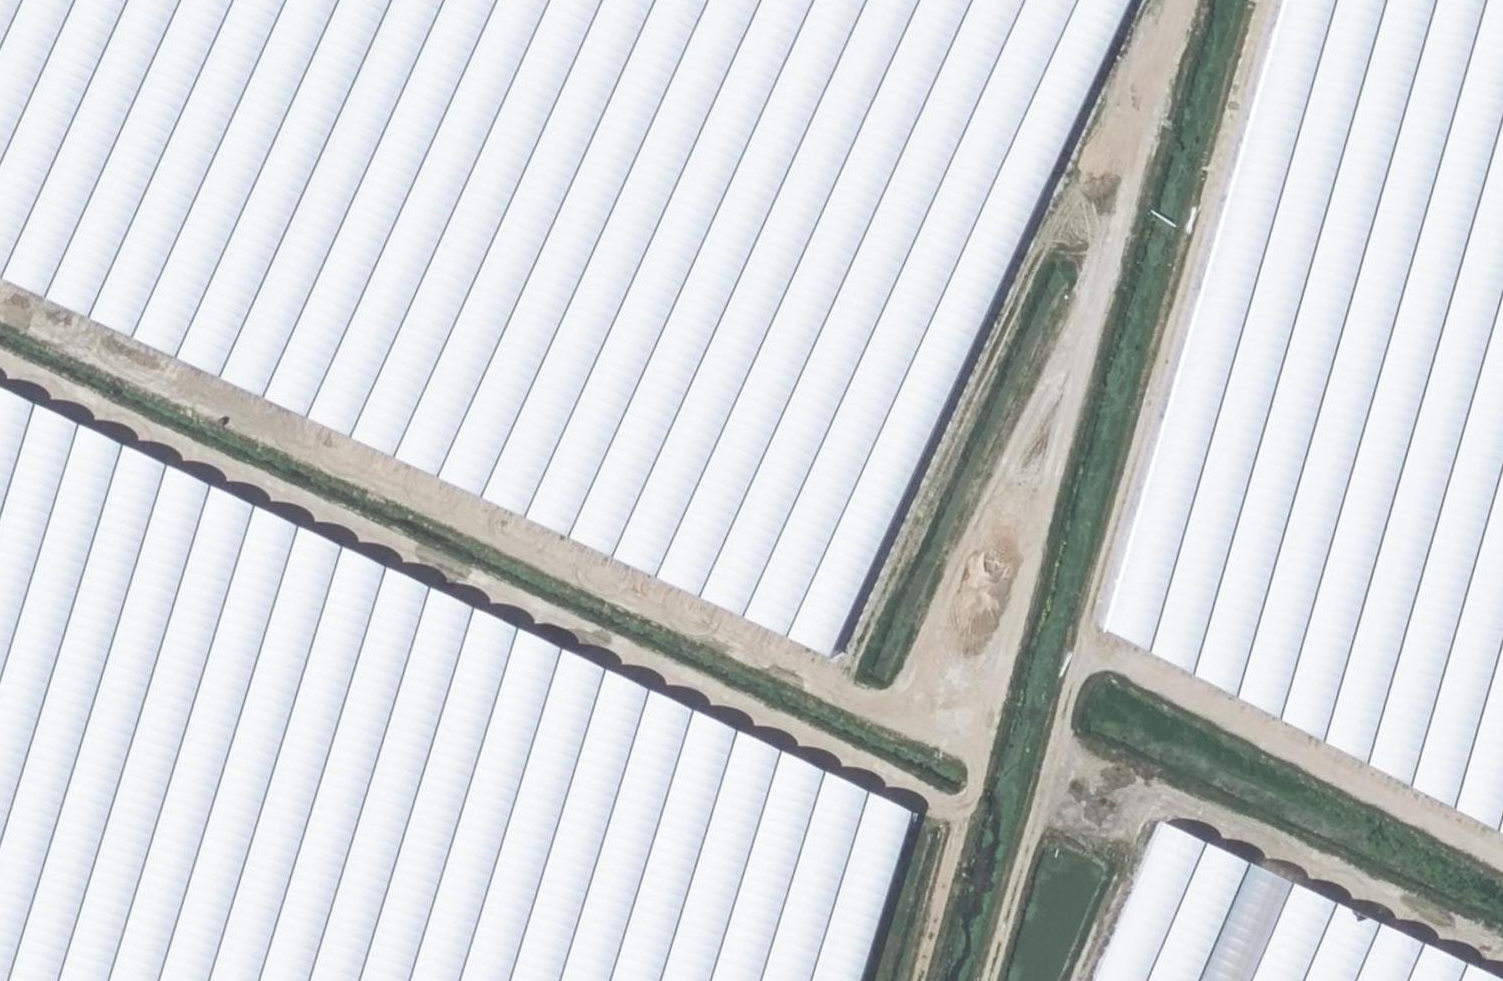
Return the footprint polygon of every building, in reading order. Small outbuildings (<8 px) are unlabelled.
[(1054,182),(1137,0),(654,0),(1054,182)] [(1108,631),(1502,833),(1502,0),(1281,0),(1108,631)] [(1165,816),(1094,980),(1502,980),(1502,977),(1165,816)]
